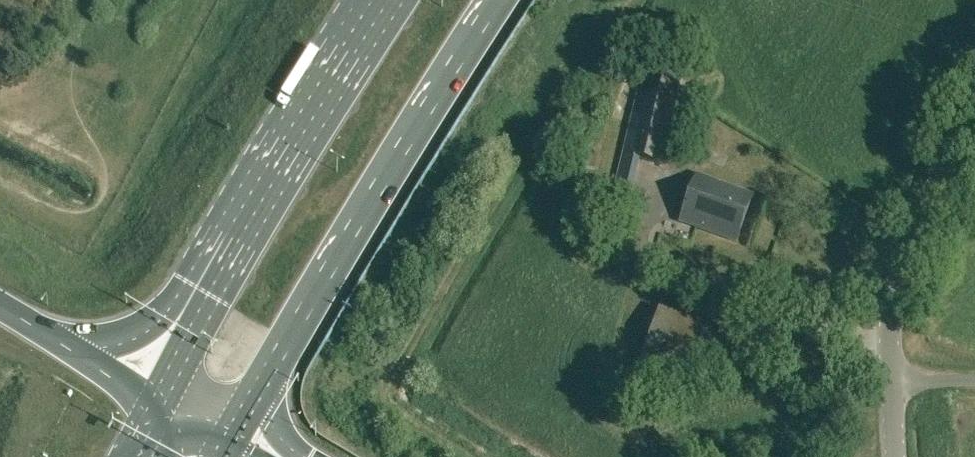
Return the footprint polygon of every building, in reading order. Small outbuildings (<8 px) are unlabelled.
[(665,71),(662,82),(641,77),(615,183),(633,188),(640,160),(668,165),(686,89),(680,87),(682,73),(665,71)] [(565,148),(564,164),(595,169),(598,152),(565,148)] [(697,172),(680,224),(738,243),(755,194),(697,172)] [(659,309),(636,376),(668,388),(674,373),(703,382),(721,331),(659,309)]
